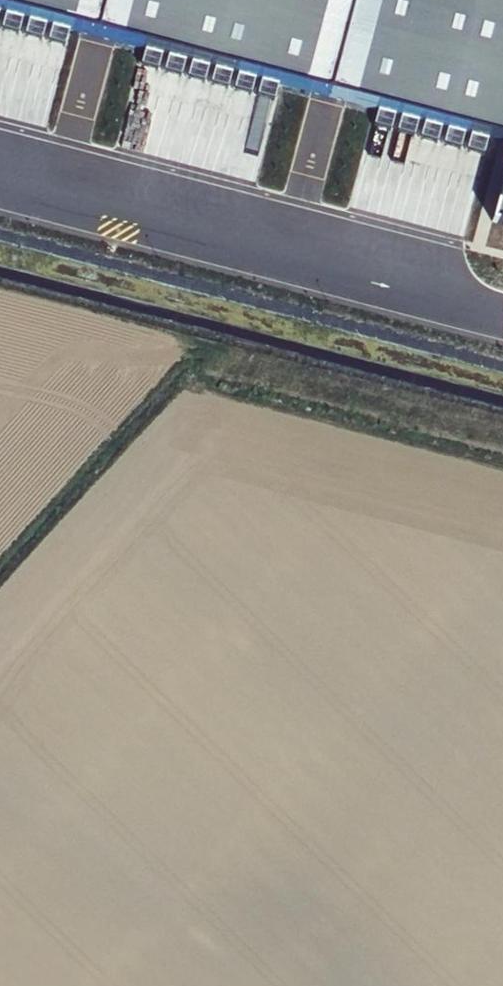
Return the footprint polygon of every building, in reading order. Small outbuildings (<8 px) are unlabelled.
[(437,123),(502,140),(502,0),(0,0),(0,9),(437,123)] [(492,219),(502,222),(502,179),(492,219)]
